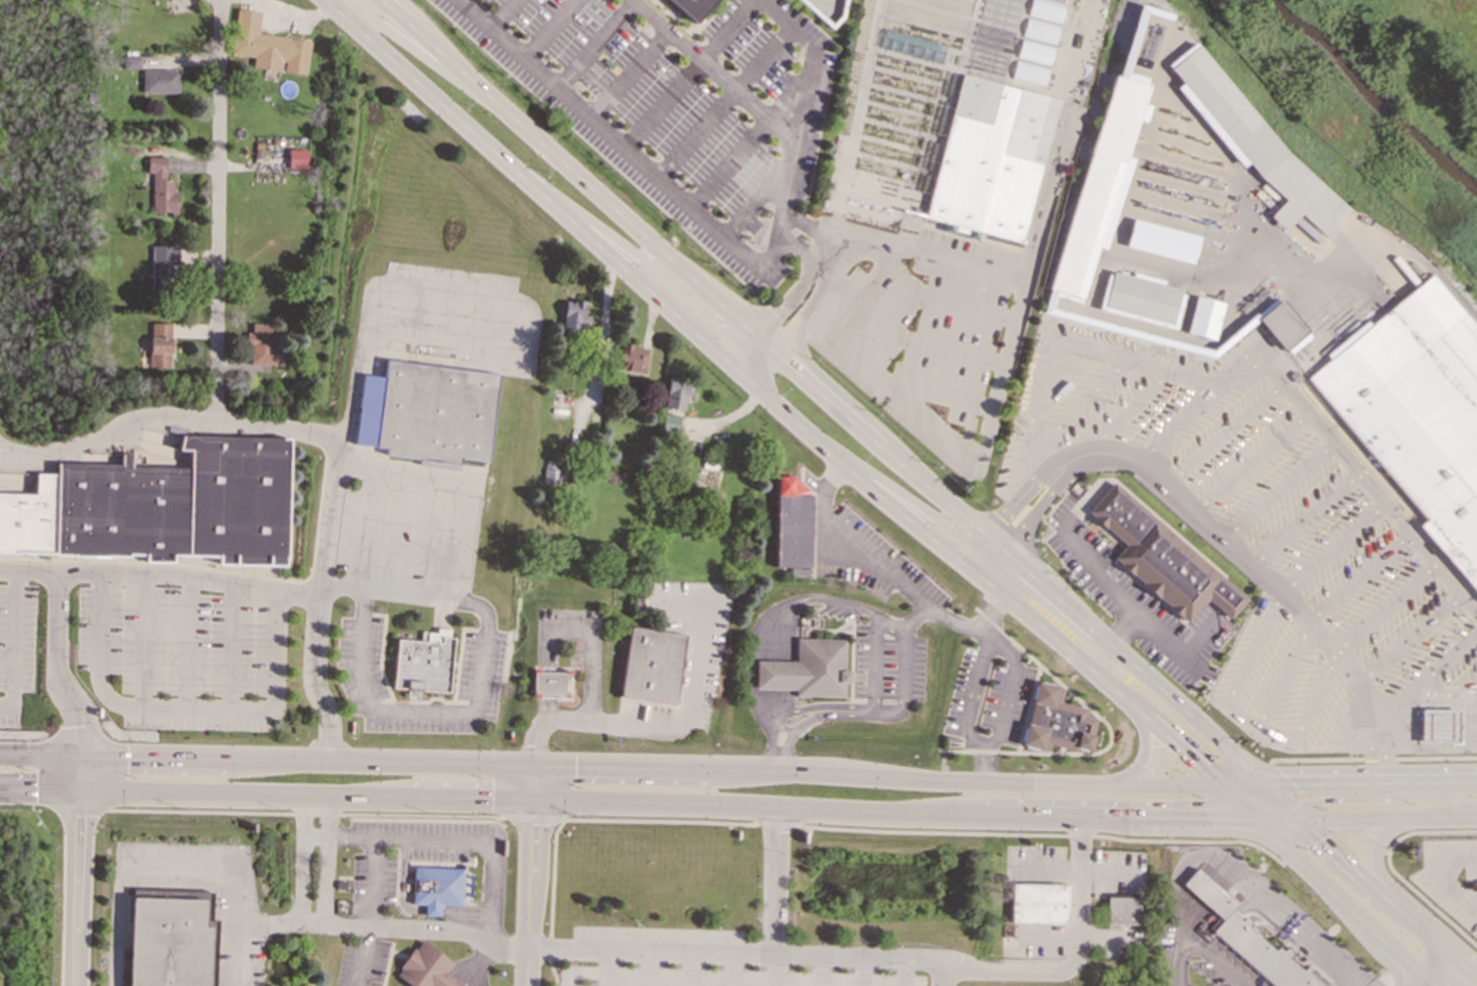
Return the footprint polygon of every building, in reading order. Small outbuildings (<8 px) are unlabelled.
[(701,27),(671,0),(725,0),(701,27)] [(1128,44),(1135,46),(1143,15),(1169,21),(1171,14),(1139,5),(1128,44)] [(310,40),(257,34),(260,12),(236,9),(231,55),(253,57),(252,68),(282,71),(282,72),(306,75),(310,40)] [(1196,40),(1166,64),(1180,83),(1175,87),(1239,167),(1247,161),(1282,204),(1269,214),(1281,230),(1302,214),(1319,235),(1340,219),(1196,40)] [(140,57),(123,57),(123,69),(140,69),(140,57)] [(1054,293),(1084,300),(1096,248),(1107,250),(1130,158),(1127,157),(1136,120),(1144,122),(1149,105),(1142,104),(1148,78),(1126,73),(1130,58),(1123,57),(1118,77),(1107,74),(1054,293)] [(142,93),(178,93),(178,70),(142,70),(142,93)] [(929,218),(1026,243),(1062,102),(965,77),(929,218)] [(307,169),(307,150),(288,150),(288,169),(307,169)] [(166,157),(147,157),(147,173),(153,173),(152,213),(178,213),(178,191),(173,191),(173,179),(166,179),(166,157)] [(1125,247),(1192,264),(1199,236),(1132,219),(1125,247)] [(151,246),(152,294),(177,293),(175,246),(151,246)] [(1181,289),(1112,272),(1103,308),(1172,324),(1181,289)] [(1434,278),(1476,329),(1476,591),(1422,528),(1431,521),(1312,381),(1434,278)] [(1223,303),(1195,296),(1186,333),(1213,340),(1223,303)] [(1257,318),(1284,351),(1295,342),(1299,347),(1312,337),(1281,298),(1257,318)] [(585,302),(565,300),(562,328),(588,330),(590,315),(584,315),(585,302)] [(171,367),(171,323),(150,323),(150,367),(171,367)] [(248,364),(273,365),(274,324),(252,324),(252,333),(249,333),(248,364)] [(648,347),(621,345),(620,371),(646,373),(648,347)] [(486,462),(499,373),(386,358),(383,376),(363,373),(353,444),(387,448),(386,455),(458,465),(459,458),(486,462)] [(693,380),(667,379),(666,408),(685,410),(686,394),(692,394),(693,380)] [(680,416),(664,414),(662,428),(678,430),(680,416)] [(294,433),(179,430),(179,448),(191,448),(191,469),(130,467),(131,454),(80,453),(80,464),(57,463),(57,474),(0,472),(0,552),(56,553),(55,555),(129,557),(129,554),(144,555),(144,562),(173,563),(173,556),(216,558),(216,567),(290,569),(294,433)] [(561,471),(557,470),(558,462),(545,460),(542,481),(559,484),(561,471)] [(810,579),(812,496),(794,477),(776,476),(774,567),(789,567),(789,578),(810,579)] [(1229,618),(1245,600),(1113,482),(1086,512),(1124,545),(1113,557),(1185,621),(1206,597),(1229,618)] [(630,626),(686,634),(676,703),(620,695),(630,626)] [(394,685),(398,640),(421,642),(422,631),(435,632),(436,627),(453,629),(447,690),(394,685)] [(846,640),(798,638),(797,662),(772,661),(756,660),(755,689),(772,689),(795,690),(795,697),(845,698),(845,683),(851,683),(851,672),(845,672),(846,640)] [(532,695),(533,668),(565,668),(565,696),(532,695)] [(1022,744),(1038,683),(1062,689),(1058,702),(1086,709),(1084,716),(1096,719),(1088,752),(1051,742),(1049,751),(1022,744)] [(1457,710),(1419,709),(1419,742),(1457,742),(1457,710)] [(1306,966),(1328,985),(1272,985),(1210,931),(1221,919),(1181,884),(1196,867),(1237,903),(1231,910),(1242,919),(1246,918),(1249,920),(1249,924),(1247,926),(1275,950),(1278,947),(1282,951),(1284,949),(1287,948),(1290,951),(1291,955),(1289,957),(1303,970),(1306,966)] [(415,907),(415,869),(464,870),(463,905),(443,905),(442,917),(429,917),(429,907),(415,907)] [(1012,883),(1010,922),(1067,922),(1069,885),(1012,883)] [(134,985),(216,985),(219,927),(208,927),(209,900),(138,897),(134,985)] [(1108,897),(1145,898),(1144,925),(1108,924),(1108,897)] [(447,975),(463,985),(414,985),(400,976),(403,971),(400,969),(416,947),(419,949),(424,943),(455,964),(447,975)]
